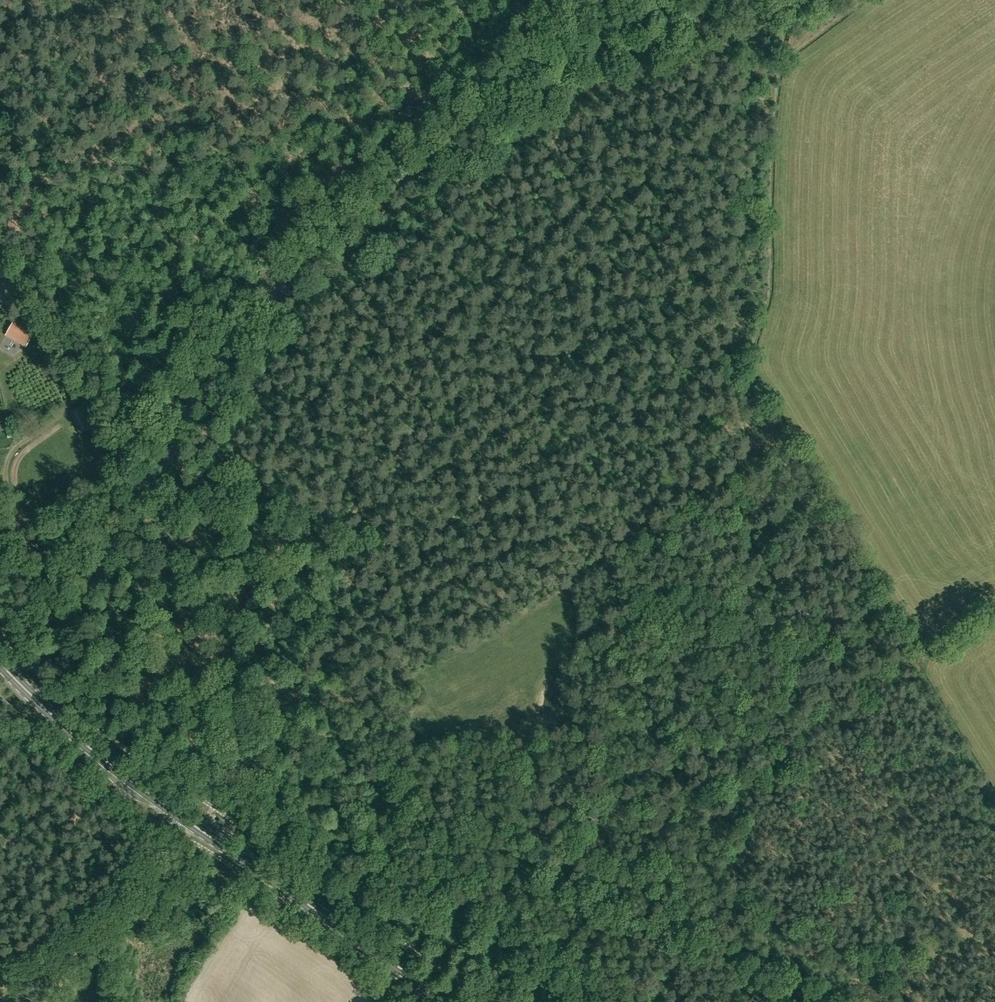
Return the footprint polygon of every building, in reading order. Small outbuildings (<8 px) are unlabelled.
[(12,280),(0,260),(0,287),(12,280)] [(8,299),(14,296),(8,288),(3,291),(8,299)] [(27,347),(37,330),(16,318),(6,334),(27,347)] [(41,984),(47,975),(43,972),(36,980),(41,984)]
